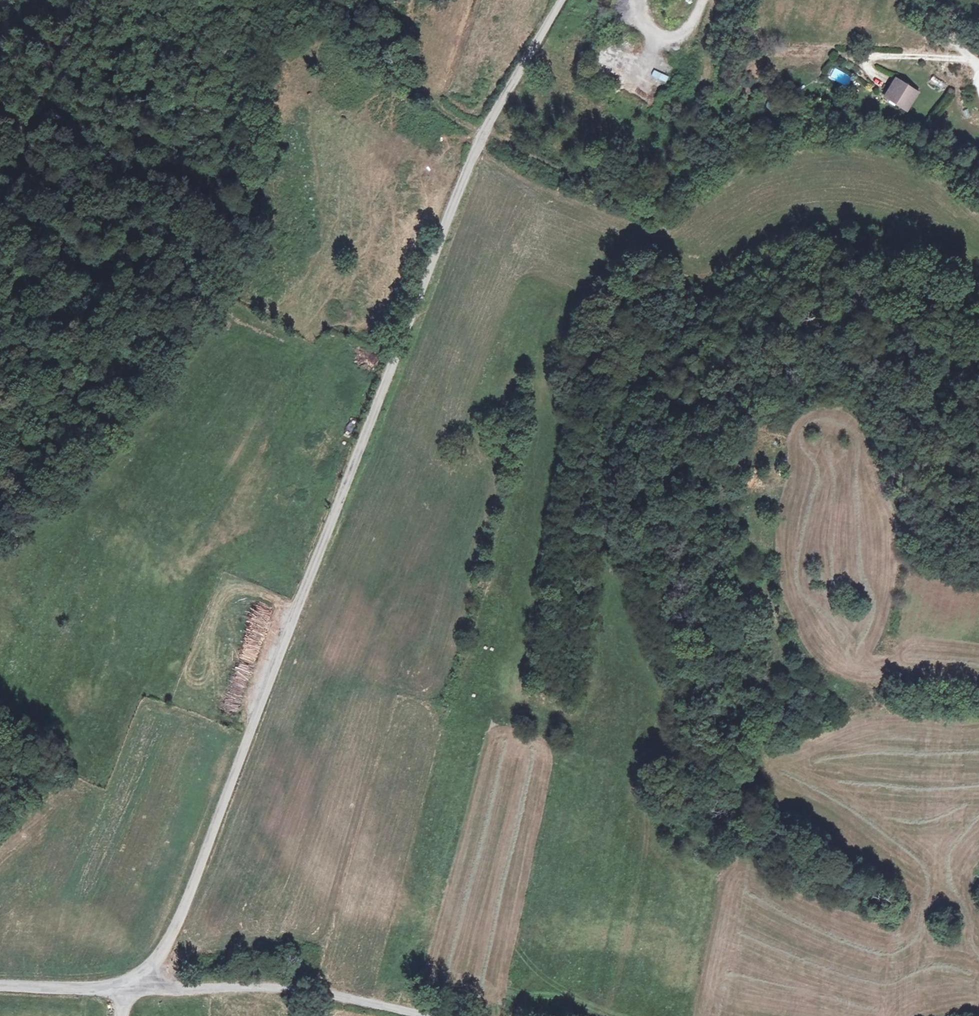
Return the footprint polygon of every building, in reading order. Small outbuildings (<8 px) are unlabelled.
[(848,86),(853,77),(836,69),(831,78),(848,86)] [(914,105),(923,91),(903,80),(894,95),(914,105)] [(909,351),(898,351),(898,364),(909,364),(909,351)]
